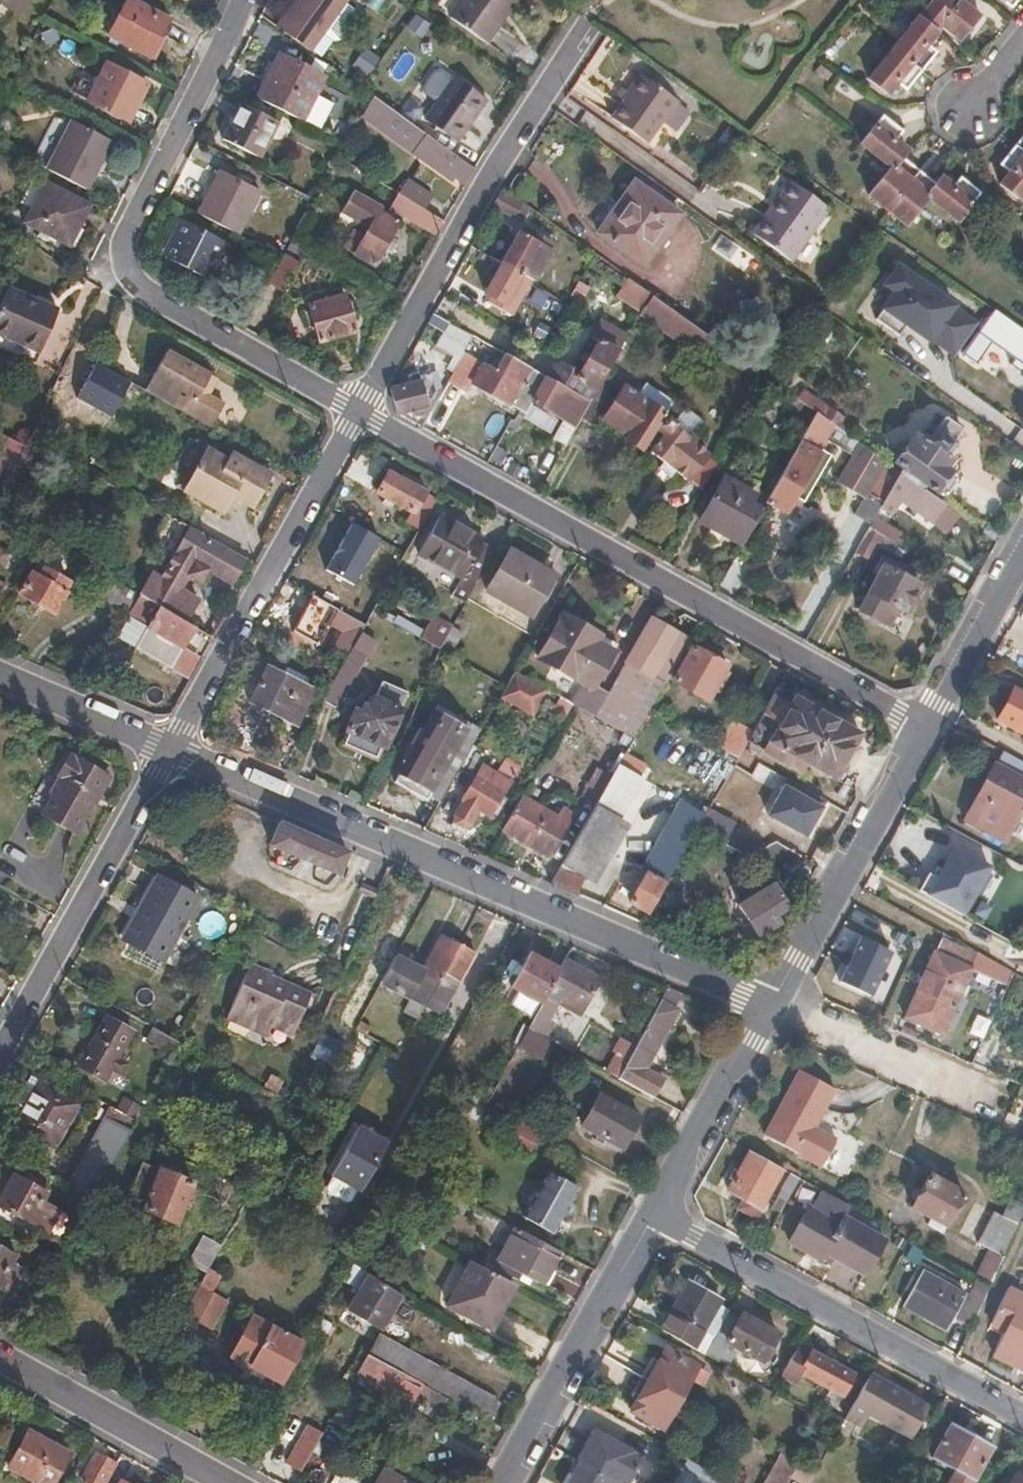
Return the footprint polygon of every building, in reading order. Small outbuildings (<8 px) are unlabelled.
[(17,14),(28,0),(0,0),(0,1),(17,14)] [(167,18),(132,0),(126,0),(108,35),(149,56),(167,18)] [(346,0),(288,0),(271,24),(309,51),(321,34),(344,2),(346,0)] [(519,0),(460,0),(448,18),(487,45),(519,0)] [(936,51),(926,43),(940,25),(958,39),(980,13),(962,0),(956,0),(953,3),(950,0),(930,0),(867,77),(886,92),(894,81),(905,89),(936,51)] [(300,121),(323,78),(278,56),(270,74),(257,98),(300,121)] [(128,122),(146,84),(105,63),(87,100),(128,122)] [(676,101),(676,100),(642,76),(610,119),(646,145),(662,121),(676,101)] [(455,142),(485,101),(453,78),(423,118),(455,142)] [(464,190),(478,169),(374,96),(360,117),(464,190)] [(691,111),(676,101),(662,121),(677,131),(691,111)] [(259,158),(276,123),(237,104),(220,139),(259,158)] [(979,193),(957,175),(951,184),(940,176),(935,183),(901,154),(905,148),(894,138),(901,129),(881,113),(859,141),(890,166),(869,193),(904,221),(925,194),(957,220),(979,193)] [(88,190),(113,141),(74,121),(50,170),(88,190)] [(1022,191),(1022,130),(997,163),(1007,171),(998,181),(1018,197),(1022,191)] [(237,235),(262,189),(223,168),(221,173),(214,185),(199,214),(237,235)] [(641,263),(678,211),(631,179),(595,230),(641,263)] [(428,210),(436,196),(409,180),(400,193),(428,210)] [(792,262),(828,210),(788,182),(751,235),(792,262)] [(73,242),(92,206),(48,184),(30,219),(73,242)] [(354,189),(338,218),(365,233),(354,253),(375,265),(399,223),(380,213),(384,206),(354,189)] [(438,233),(445,221),(428,210),(400,193),(396,191),(391,200),(398,204),(400,202),(419,213),(415,219),(438,233)] [(210,280),(230,243),(191,223),(171,259),(210,280)] [(531,279),(547,252),(541,248),(540,245),(518,233),(502,263),(531,279)] [(284,287),(298,261),(282,253),(272,271),(268,279),(284,287)] [(900,342),(910,325),(884,308),(878,303),(878,291),(901,262),(894,258),(856,312),(900,342)] [(958,307),(979,321),(989,307),(924,261),(916,273),(960,304),(958,307)] [(956,355),(979,321),(958,307),(960,304),(916,273),(901,262),(878,291),(878,303),(884,308),(910,325),(956,355)] [(516,309),(531,279),(502,263),(486,292),(516,309)] [(645,314),(655,298),(628,278),(618,296),(645,314)] [(57,308),(9,286),(0,306),(0,331),(40,349),(57,308)] [(354,330),(343,293),(307,303),(318,340),(354,330)] [(718,343),(655,298),(645,314),(642,318),(705,361),(718,343)] [(994,310),(983,324),(962,356),(975,365),(991,343),(1014,359),(1010,366),(1022,374),(1021,375),(1022,376),(1022,331),(994,310)] [(447,334),(453,323),(434,312),(428,323),(447,334)] [(593,399),(607,373),(629,334),(600,318),(592,332),(598,335),(579,369),(577,373),(571,369),(572,366),(561,360),(555,357),(546,373),(549,374),(593,399)] [(532,400),(546,376),(543,375),(502,350),(492,365),(462,347),(444,378),(463,389),(469,379),(518,408),(525,412),(532,400)] [(214,391),(207,387),(212,375),(168,351),(147,390),(214,428),(225,405),(211,397),(214,391)] [(132,382),(98,363),(79,397),(113,416),(132,382)] [(425,404),(423,395),(431,393),(427,374),(419,376),(419,380),(391,387),(397,411),(398,412),(425,404)] [(214,391),(220,379),(212,375),(207,387),(214,391)] [(581,416),(590,403),(547,378),(533,401),(564,420),(554,437),(566,443),(581,416)] [(668,415),(658,409),(664,399),(645,388),(639,398),(629,391),(623,400),(620,397),(625,389),(608,378),(592,404),(583,417),(602,429),(607,420),(630,435),(627,440),(645,452),(648,447),(654,438),(668,415)] [(819,412),(766,502),(790,516),(800,498),(805,501),(836,447),(851,456),(836,481),(866,498),(880,473),(887,463),(842,428),(848,416),(803,390),(797,400),(819,412)] [(703,485),(722,458),(697,442),(700,437),(696,434),(694,433),(703,419),(685,407),(676,422),(674,420),(670,418),(661,432),(664,434),(659,442),(653,451),(657,453),(658,454),(668,460),(663,467),(675,475),(677,472),(679,469),(703,485)] [(902,469),(899,473),(924,491),(929,488),(942,495),(950,494),(959,482),(958,471),(953,468),(960,458),(951,452),(967,428),(945,413),(929,437),(915,428),(900,449),(902,450),(894,463),(902,469)] [(45,447),(56,424),(41,416),(31,436),(29,439),(45,447)] [(28,440),(14,434),(0,427),(0,496),(3,491),(18,461),(28,440)] [(34,470),(45,447),(29,439),(28,440),(18,461),(29,468),(34,470)] [(230,462),(232,458),(209,445),(186,486),(227,509),(235,494),(217,484),(205,478),(204,472),(214,453),(230,462)] [(260,487),(269,471),(235,452),(232,458),(230,462),(214,453),(204,472),(205,478),(217,484),(235,494),(255,506),(264,488),(260,487)] [(15,497),(29,468),(18,461),(3,491),(15,497)] [(417,488),(384,470),(373,489),(407,508),(421,516),(428,502),(423,499),(414,495),(417,488)] [(264,488),(273,473),(269,471),(260,487),(264,488)] [(742,543),(763,507),(750,499),(755,491),(727,474),(701,518),(742,543)] [(961,518),(924,493),(901,476),(879,508),(892,517),(901,504),(948,536),(961,518)] [(423,499),(426,493),(417,488),(414,495),(423,499)] [(428,502),(432,496),(426,493),(423,499),(428,502)] [(415,527),(421,516),(407,508),(401,519),(415,527)] [(495,545),(479,536),(480,533),(436,510),(412,552),(456,576),(447,593),(464,602),(479,573),(495,545)] [(232,529),(201,512),(193,528),(224,545),(232,529)] [(997,542),(1003,530),(990,521),(983,532),(997,542)] [(379,537),(352,523),(328,570),(355,584),(379,537)] [(248,557),(224,545),(193,528),(181,550),(171,566),(191,577),(193,575),(204,581),(210,569),(235,582),(248,557)] [(868,561),(882,537),(869,528),(854,553),(868,561)] [(528,616),(550,575),(506,552),(483,592),(528,616)] [(894,627),(917,585),(899,574),(902,569),(899,568),(878,557),(871,570),(877,574),(858,608),(894,627)] [(67,590),(71,580),(45,566),(42,572),(36,569),(33,578),(30,577),(21,593),(58,612),(69,591),(67,590)] [(191,577),(171,566),(169,570),(189,580),(191,577)] [(189,580),(169,570),(164,579),(185,590),(189,580)] [(9,578),(0,573),(0,602),(3,597),(1,595),(9,578)] [(191,621),(201,599),(185,590),(164,579),(155,575),(145,595),(191,621)] [(135,590),(115,579),(110,590),(130,600),(135,590)] [(369,610),(382,586),(374,582),(367,592),(363,589),(348,616),(361,623),(369,610)] [(213,634),(191,621),(145,595),(143,594),(133,612),(144,617),(151,621),(139,643),(175,663),(186,643),(204,653),(213,634)] [(348,616),(328,605),(320,622),(352,639),(361,623),(348,616)] [(450,625),(420,609),(409,631),(438,647),(450,625)] [(364,654),(372,640),(364,636),(367,630),(376,635),(385,619),(369,610),(361,623),(352,639),(348,645),(364,654)] [(592,687),(611,653),(590,642),(572,632),(575,624),(558,615),(533,660),(562,677),(552,694),(570,704),(630,738),(643,715),(656,691),(673,660),(685,640),(647,619),(604,694),(592,687)] [(594,635),(575,624),(572,632),(590,642),(594,635)] [(186,643),(175,663),(193,673),(204,653),(186,643)] [(709,701),(728,666),(691,646),(672,682),(709,701)] [(332,705),(359,656),(347,648),(319,699),(332,705)] [(292,724),(306,687),(259,668),(245,705),(292,724)] [(530,716),(544,689),(512,670),(505,683),(496,698),(530,716)] [(382,747),(400,709),(398,708),(406,692),(379,680),(366,708),(361,705),(357,713),(351,711),(342,729),(345,731),(380,746),(382,747)] [(858,734),(773,687),(766,699),(745,737),(744,739),(764,750),(762,753),(798,772),(803,762),(833,779),(858,734)] [(1011,689),(996,718),(1022,733),(1022,695),(1011,689)] [(442,767),(468,721),(435,703),(426,719),(390,782),(423,800),(426,795),(437,801),(454,773),(442,767)] [(731,765),(740,747),(744,739),(745,737),(731,729),(716,757),(731,765)] [(380,746),(345,731),(339,744),(373,760),(380,746)] [(1022,798),(1022,762),(1008,753),(1001,750),(995,763),(992,762),(967,810),(975,815),(971,824),(1001,839),(1022,798)] [(103,797),(113,777),(70,755),(61,774),(68,779),(50,816),(80,832),(100,796),(103,797)] [(599,793),(611,770),(597,763),(580,794),(594,801),(599,793)] [(643,784),(638,781),(639,777),(615,764),(611,770),(599,793),(623,806),(633,788),(639,792),(643,784)] [(495,803),(501,790),(503,787),(489,780),(492,774),(477,766),(451,813),(452,823),(461,828),(469,826),(477,811),(487,816),(489,813),(494,817),(500,806),(495,803)] [(506,782),(492,774),(489,780),(503,787),(506,782)] [(711,798),(718,787),(703,779),(687,807),(702,815),(711,798)] [(823,805),(783,783),(766,815),(806,836),(823,805)] [(747,803),(718,787),(711,798),(741,814),(747,803)] [(583,878),(623,806),(599,793),(594,801),(589,810),(559,864),(583,878)] [(544,854),(570,812),(558,805),(553,814),(518,795),(499,829),(544,854)] [(741,814),(711,798),(702,815),(732,831),(741,814)] [(663,883),(694,829),(696,826),(702,815),(687,807),(683,804),(645,873),(663,883)] [(971,824),(975,815),(967,810),(962,819),(971,824)] [(740,836),(732,831),(702,815),(696,826),(720,838),(719,842),(732,850),(740,836)] [(339,848),(275,821),(266,844),(329,872),(339,848)] [(925,873),(916,891),(959,915),(986,868),(951,848),(934,878),(925,873)] [(574,895),(583,878),(559,864),(548,884),(574,895)] [(647,913),(663,883),(645,873),(628,902),(647,913)] [(156,962),(192,897),(150,875),(116,938),(156,962)] [(783,907),(769,883),(736,906),(755,934),(774,922),(770,916),(783,907)] [(419,1008),(455,943),(436,933),(415,974),(400,966),(386,993),(405,1003),(397,1019),(410,1025),(419,1008)] [(890,951),(856,934),(828,986),(864,1003),(890,951)] [(941,1034),(970,968),(1007,985),(1012,973),(976,953),(975,956),(943,941),(938,953),(933,951),(904,1015),(941,1034)] [(451,1001),(461,982),(453,978),(455,974),(460,976),(472,953),(455,943),(419,1008),(425,1012),(427,1007),(436,1011),(444,996),(451,1001)] [(546,988),(557,968),(526,951),(510,984),(518,988),(514,994),(525,999),(528,993),(539,1000),(543,993),(546,988)] [(597,979),(561,959),(557,968),(546,988),(570,1002),(580,1008),(597,979)] [(287,1036),(304,998),(243,973),(221,1020),(247,1030),(251,1021),(267,1027),(287,1036)] [(538,1033),(555,1000),(543,993),(539,1000),(536,1007),(526,1026),(538,1033)] [(643,1069),(675,1010),(657,1001),(634,1044),(616,1076),(651,1095),(660,1078),(643,1069)] [(96,1091),(129,1031),(102,1017),(101,1019),(70,1077),(96,1091)] [(262,1037),(267,1027),(251,1021),(247,1030),(262,1037)] [(541,1058),(551,1040),(538,1033),(526,1026),(516,1045),(541,1058)] [(167,1062),(178,1042),(174,1040),(150,1028),(143,1042),(157,1049),(154,1054),(167,1062)] [(343,1043),(320,1034),(313,1053),(336,1063),(343,1043)] [(812,1128),(834,1089),(798,1069),(762,1135),(819,1166),(834,1139),(812,1128)] [(50,1145),(74,1101),(35,1080),(11,1122),(50,1145)] [(620,1146),(636,1115),(596,1093),(579,1124),(620,1146)] [(92,1198),(135,1119),(110,1106),(68,1184),(74,1188),(92,1198)] [(527,1149),(536,1133),(510,1119),(502,1135),(527,1149)] [(355,1188),(380,1140),(354,1127),(349,1136),(328,1174),(331,1175),(324,1186),(325,1191),(343,1200),(347,1199),(353,1187),(355,1188)] [(756,1206),(778,1168),(770,1164),(747,1151),(725,1190),(739,1198),(756,1206)] [(172,1222),(188,1182),(138,1163),(127,1193),(120,1212),(137,1219),(141,1209),(172,1222)] [(578,1203),(569,1198),(576,1185),(547,1169),(522,1215),(551,1231),(559,1218),(567,1222),(575,1220),(580,1211),(578,1203)] [(47,1186),(27,1175),(24,1182),(9,1174),(7,1179),(0,1175),(0,1191),(0,1221),(20,1233),(27,1220),(44,1230),(56,1209),(39,1199),(47,1186)] [(945,1226),(962,1194),(927,1175),(910,1208),(945,1226)] [(867,1230),(842,1217),(847,1206),(820,1191),(810,1210),(805,1207),(787,1241),(805,1251),(809,1244),(823,1252),(865,1274),(883,1238),(867,1230)] [(756,1206),(739,1198),(735,1207),(752,1216),(756,1206)] [(1017,1220),(1022,1209),(1008,1201),(1001,1215),(992,1211),(975,1244),(987,1250),(976,1272),(989,1279),(1017,1220)] [(558,1251),(527,1234),(514,1228),(494,1266),(518,1279),(521,1272),(542,1283),(558,1251)] [(207,1268),(220,1244),(201,1233),(190,1252),(192,1263),(205,1271),(207,1268)] [(11,1259),(15,1250),(0,1242),(0,1288),(9,1293),(24,1266),(11,1259)] [(820,1259),(823,1252),(809,1244),(805,1251),(820,1259)] [(204,1310),(213,1293),(209,1291),(223,1264),(215,1259),(191,1303),(204,1310)] [(491,1328),(514,1284),(492,1273),(469,1261),(446,1305),(491,1328)] [(399,1293),(385,1283),(368,1272),(349,1308),(380,1328),(399,1293)] [(702,1329),(714,1304),(717,1300),(684,1281),(674,1299),(661,1322),(658,1328),(659,1329),(703,1354),(713,1335),(702,1329)] [(958,1305),(920,1285),(908,1308),(945,1328),(958,1305)] [(1002,1286),(993,1305),(1008,1311),(1022,1318),(1022,1295),(1002,1286)] [(713,1335),(726,1312),(726,1311),(714,1304),(702,1329),(713,1335)] [(1008,1311),(993,1305),(985,1323),(1000,1330),(988,1354),(1022,1371),(1022,1318),(1008,1311)] [(774,1334),(738,1314),(737,1318),(726,1312),(713,1335),(703,1354),(711,1358),(722,1364),(726,1366),(734,1353),(726,1348),(729,1344),(740,1350),(760,1361),(774,1334)] [(299,1342),(249,1315),(228,1353),(278,1380),(299,1342)] [(495,1397),(462,1379),(395,1342),(377,1331),(368,1349),(389,1360),(485,1415),(495,1397)] [(852,1375),(819,1357),(795,1344),(778,1376),(792,1382),(797,1371),(822,1384),(828,1388),(837,1392),(841,1394),(852,1375)] [(677,1395),(693,1366),(663,1349),(655,1363),(648,1360),(640,1375),(677,1395)] [(420,1381),(367,1350),(355,1372),(409,1402),(420,1381)] [(659,1427),(677,1395),(640,1375),(631,1391),(638,1395),(628,1411),(659,1427)] [(925,1407),(901,1394),(867,1375),(864,1383),(843,1419),(859,1427),(866,1413),(909,1436),(925,1407)] [(833,1399),(837,1392),(828,1388),(825,1395),(833,1399)] [(991,1445),(949,1422),(930,1457),(953,1469),(972,1479),(991,1445)] [(69,1450),(28,1427),(8,1463),(42,1482),(50,1482),(69,1450)] [(578,1460),(616,1481),(620,1482),(627,1482),(642,1456),(592,1428),(575,1458),(578,1460)] [(654,1455),(660,1443),(643,1434),(637,1446),(654,1455)] [(114,1463),(95,1453),(81,1480),(86,1482),(103,1482),(114,1463)] [(301,1468),(303,1465),(289,1457),(276,1480),(281,1482),(293,1482),(301,1468)] [(731,1482),(708,1469),(685,1457),(672,1482),(731,1482)] [(578,1460),(565,1482),(615,1482),(616,1481),(578,1460)] [(382,1468),(374,1482),(411,1482),(382,1468)] [(953,1469),(945,1482),(970,1482),(972,1479),(953,1469)] [(1016,1471),(1006,1482),(1022,1482),(1022,1477),(1016,1471)]
